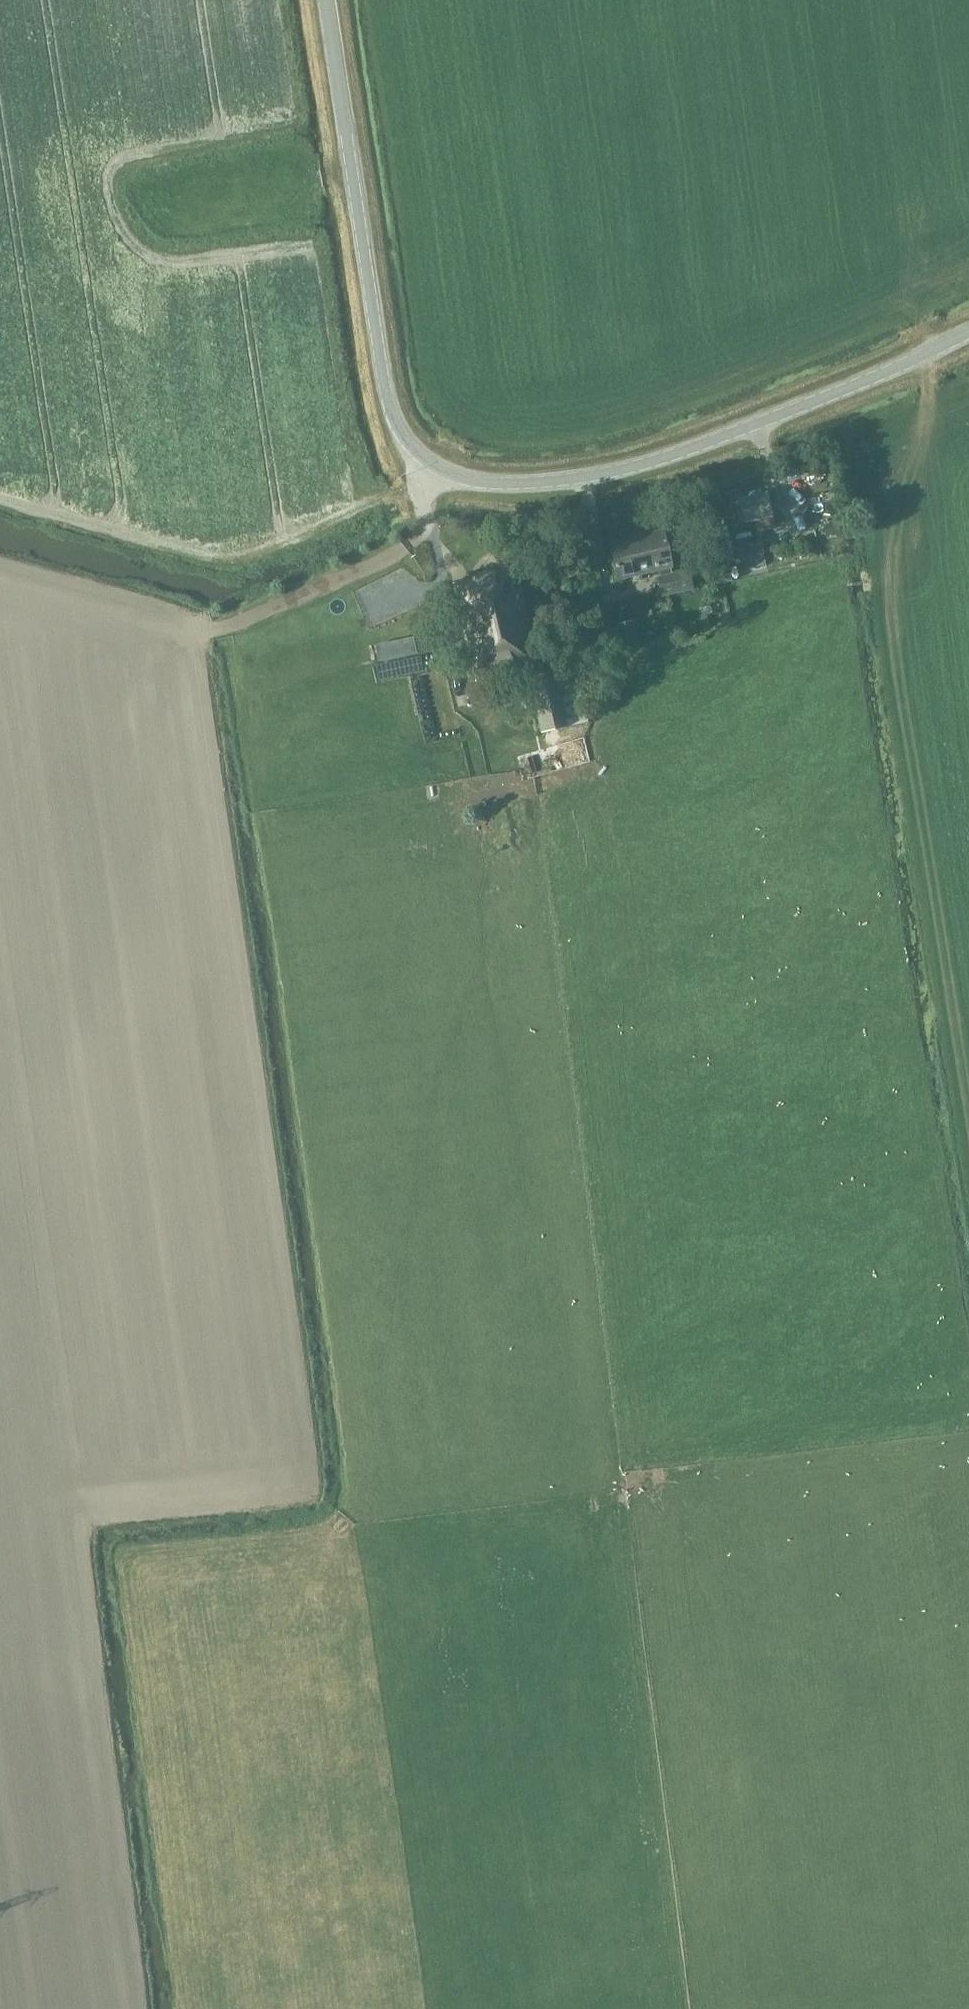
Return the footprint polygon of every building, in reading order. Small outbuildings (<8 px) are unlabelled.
[(774,529),(772,518),(766,493),(737,499),(744,525),(755,522),(757,533),(774,529)] [(836,519),(825,522),(828,538),(840,536),(836,519)] [(671,572),(670,569),(672,568),(663,531),(640,537),(639,534),(629,537),(630,539),(609,544),(617,580),(659,571),(660,576),(655,577),(660,597),(700,588),(695,567),(671,572)] [(746,569),(765,565),(759,534),(751,535),(750,531),(738,534),(739,538),(734,539),(738,557),(744,556),(746,569)] [(473,676),(537,662),(514,564),(469,575),(469,578),(452,582),(473,676)] [(540,576),(525,579),(530,603),(545,599),(540,576)] [(614,623),(621,648),(639,644),(633,618),(614,623)] [(413,637),(400,640),(404,656),(405,655),(416,653),(413,637)] [(567,728),(566,727),(588,722),(575,667),(553,673),(553,672),(529,677),(541,734),(567,728)]
